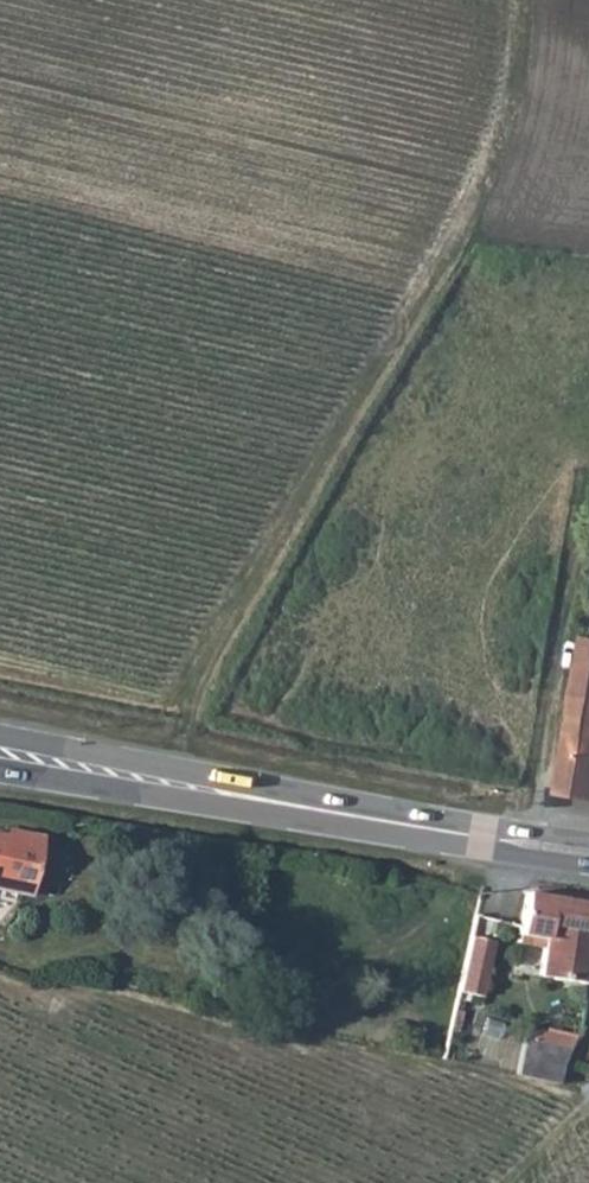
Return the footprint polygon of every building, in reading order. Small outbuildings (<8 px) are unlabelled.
[(584,633),(574,691),(588,694),(588,634),(584,633)] [(574,691),(558,792),(588,797),(588,694),(574,691)] [(25,894),(37,839),(10,833),(8,839),(0,838),(0,889),(25,894)] [(542,975),(545,967),(585,976),(585,971),(588,950),(588,904),(524,894),(518,935),(544,940),(539,975),(542,975)] [(469,937),(464,963),(487,968),(492,942),(469,937)] [(487,968),(464,963),(458,992),(481,997),(487,968)] [(545,967),(542,975),(584,982),(585,976),(545,967)] [(523,1042),(516,1075),(523,1076),(529,1043),(523,1042)] [(529,1043),(523,1076),(558,1084),(562,1066),(562,1062),(567,1051),(529,1043)]
